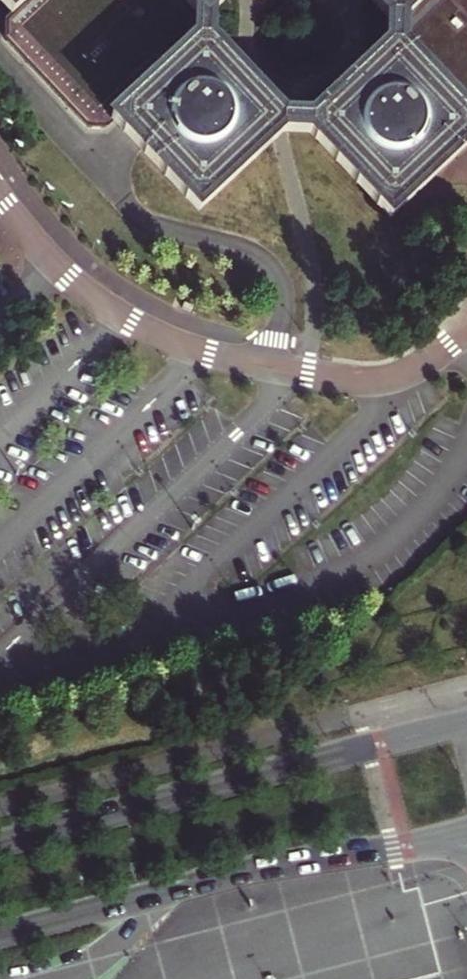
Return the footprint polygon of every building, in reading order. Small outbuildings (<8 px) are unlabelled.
[(12,19),(9,22),(8,38),(49,81),(90,124),(107,125),(110,122),(199,215),(282,136),(309,137),(390,221),(466,148),(466,115),(460,108),(466,108),(466,0),(367,0),(387,21),(385,47),(310,119),(284,118),(211,42),(212,16),(229,0),(0,0),(0,7),(12,19)]
